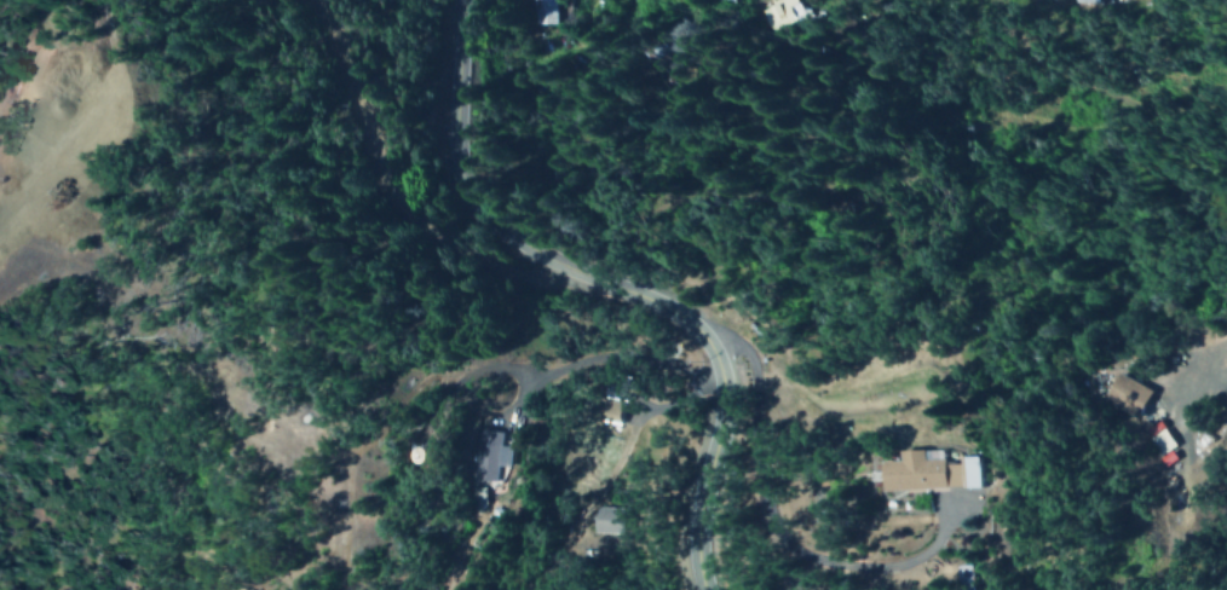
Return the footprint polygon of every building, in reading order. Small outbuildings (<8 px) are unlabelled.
[(539,23),(560,24),(560,0),(540,0),(539,23)] [(1133,416),(1147,387),(1112,371),(1099,400),(1133,416)] [(1174,459),(1167,449),(1172,446),(1156,421),(1140,432),(1162,467),(1174,459)] [(504,432),(478,429),(473,479),(499,481),(504,432)] [(852,486),(930,483),(929,457),(914,458),(913,444),(870,445),(871,455),(851,456),(852,486)] [(948,483),(949,451),(934,450),(932,482),(948,483)] [(617,532),(617,508),(588,508),(589,532),(617,532)]
